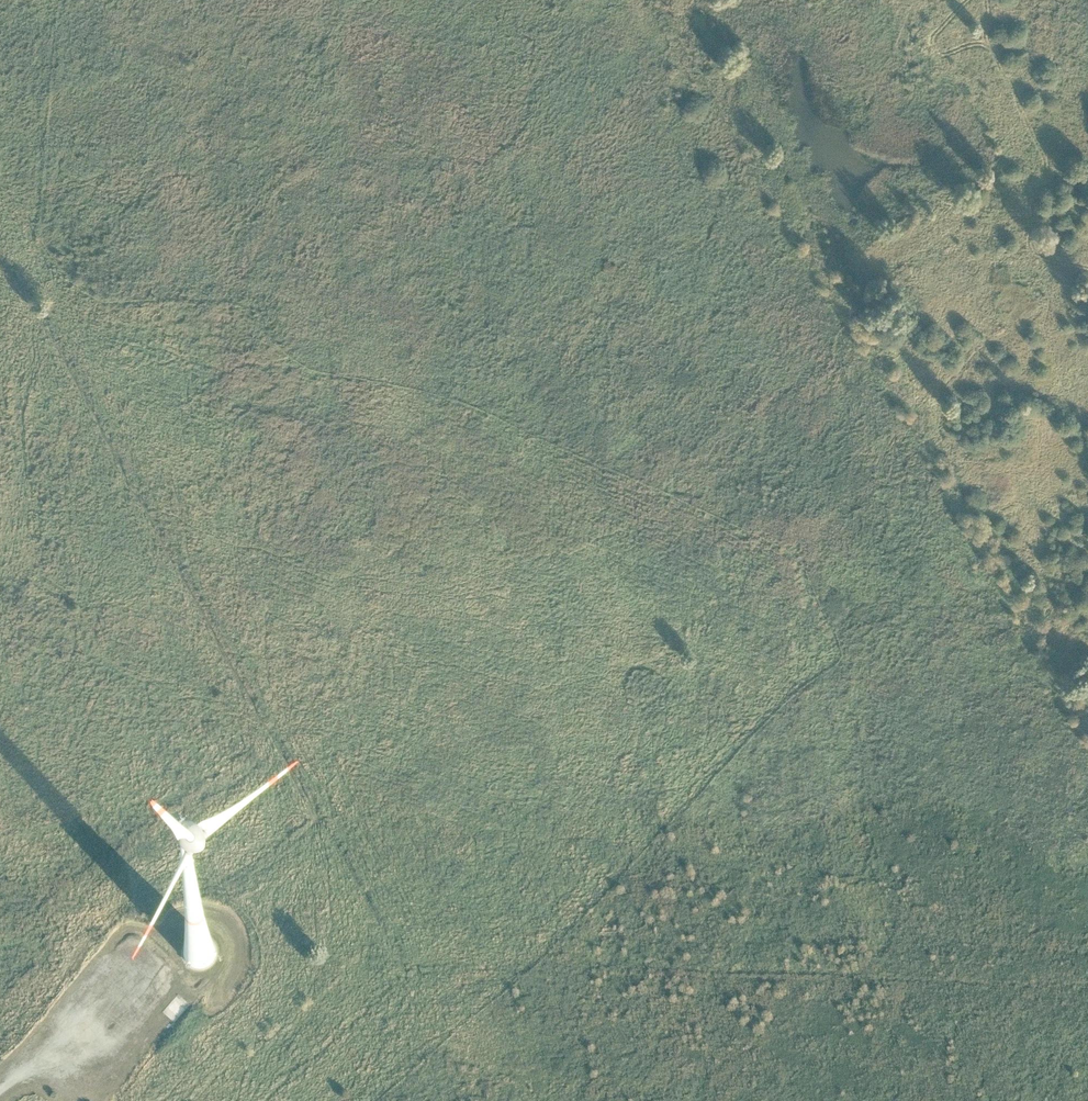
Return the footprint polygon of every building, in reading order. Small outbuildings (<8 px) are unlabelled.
[(190,963),(208,969),(212,956),(195,950),(190,963)] [(182,1019),(189,1011),(179,1002),(172,1010),(182,1019)] [(159,1046),(177,1027),(172,1023),(155,1042),(159,1046)] [(154,1033),(156,1035),(154,1039),(156,1040),(165,1030),(160,1026),(154,1033)]
